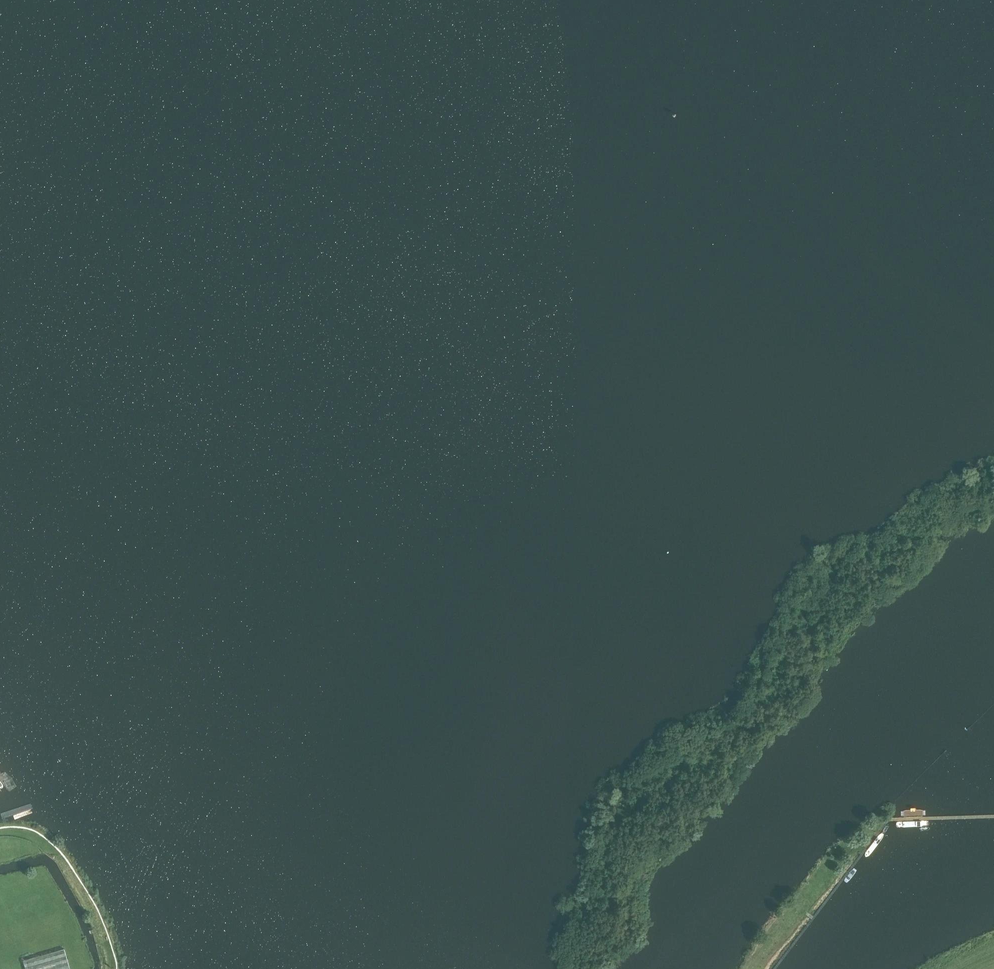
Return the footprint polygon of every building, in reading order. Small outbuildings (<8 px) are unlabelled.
[(23,960),(25,968),(70,968),(64,949),(23,960)]
